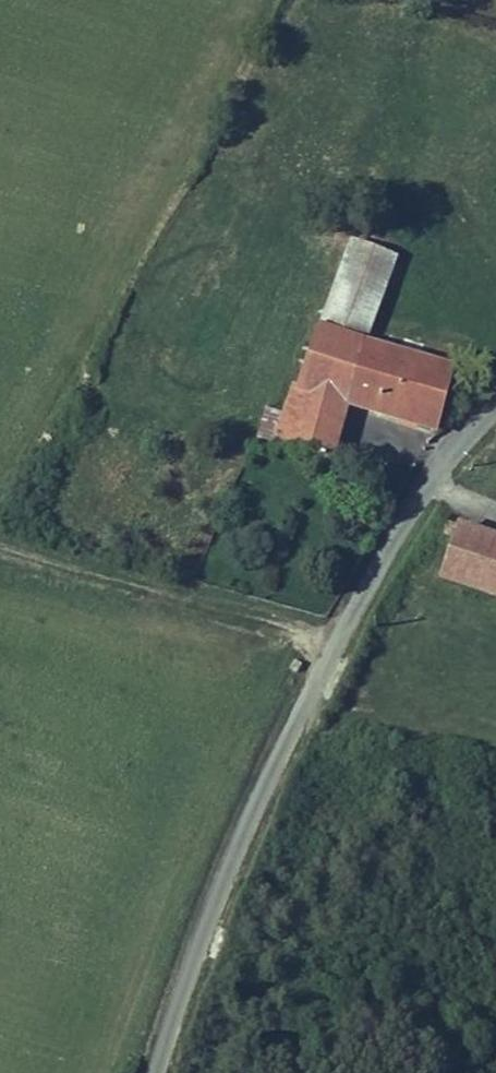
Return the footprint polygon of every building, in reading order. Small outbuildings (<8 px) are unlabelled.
[(319,420),(327,397),(348,404),(434,429),(453,369),(364,342),(396,256),(353,241),(299,388),(294,386),(286,409),(319,420)] [(327,397),(319,420),(341,427),(348,404),(327,397)] [(280,424),(285,413),(269,406),(259,437),(274,442),(280,424)] [(336,442),(341,427),(319,420),(286,409),(285,413),(280,424),(336,442)] [(274,442),(331,459),(336,442),(280,424),(274,442)] [(495,597),(495,539),(449,523),(445,535),(453,538),(440,579),(495,597)]
